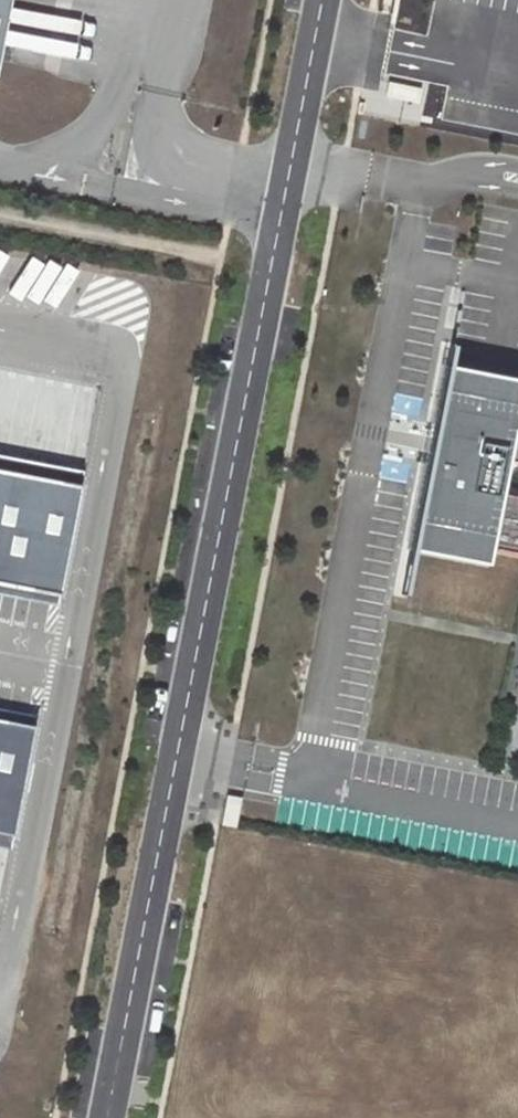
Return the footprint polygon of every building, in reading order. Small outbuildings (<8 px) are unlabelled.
[(10,0),(0,0),(0,52),(10,0)] [(424,88),(391,81),(388,96),(420,103),(424,88)] [(501,494),(507,462),(517,464),(517,380),(445,366),(431,438),(436,438),(433,452),(429,451),(409,550),(486,565),(489,550),(501,494)] [(61,594),(84,481),(0,465),(0,582),(61,594)] [(501,494),(489,550),(517,555),(517,497),(501,494)] [(13,834),(32,724),(0,717),(0,831),(13,834)] [(240,797),(222,794),(216,823),(220,824),(234,827),(240,797)]
